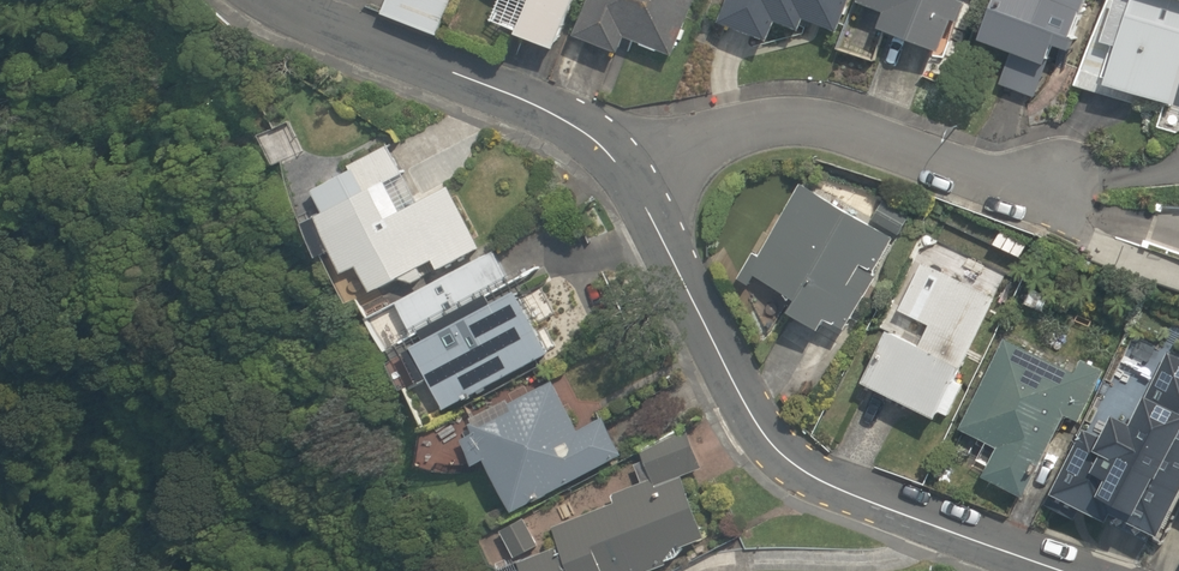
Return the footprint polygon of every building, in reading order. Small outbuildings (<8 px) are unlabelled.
[(441,37),(453,0),(386,0),(380,16),(441,37)] [(584,0),(502,0),(490,33),(563,59),(570,39),(584,0)] [(625,59),(630,46),(678,63),(700,0),(584,0),(570,39),(563,59),(555,80),(578,88),(593,47),(625,59)] [(719,32),(771,51),(779,30),(797,36),(802,20),(851,37),(861,10),(864,0),(730,0),(719,32)] [(948,63),(970,0),(864,0),(861,10),(889,20),(881,40),(948,63)] [(1094,0),(1002,0),(984,53),(1012,62),(1002,90),(1038,102),(1048,75),(1067,81),(1094,0)] [(1178,116),(1178,0),(1119,0),(1112,20),(1100,16),(1077,85),(1178,118),(1178,116)] [(324,140),(279,163),(294,192),(339,170),(324,140)] [(401,214),(386,187),(405,176),(386,142),(344,165),(359,191),(300,224),(325,270),(338,264),(348,283),(363,275),(378,302),(410,284),(416,294),(398,304),(417,338),(510,287),(492,253),(486,256),(448,188),(401,214)] [(870,226),(800,190),(752,282),(800,307),(794,319),(833,340),(838,329),(849,335),(910,220),(881,205),(870,226)] [(942,431),(1001,301),(928,267),(904,318),(930,330),(922,347),(895,335),(867,397),(942,431)] [(400,392),(422,430),(548,357),(512,294),(410,353),(424,378),(400,392)] [(1023,507),(1089,380),(1007,338),(963,424),(1003,445),(982,486),(1023,507)] [(1178,515),(1178,360),(1171,357),(1141,430),(1111,418),(1106,430),(1092,424),(1060,504),(1166,548),(1178,515)] [(494,465),(520,517),(635,459),(617,423),(595,434),(568,380),(543,393),(533,373),(468,406),(483,436),(463,446),(476,474),(494,465)] [(710,547),(686,475),(704,469),(696,445),(636,465),(643,488),(611,499),(615,511),(550,533),(558,558),(518,570),(637,570),(710,547)] [(525,520),(499,532),(514,562),(539,549),(525,520)]
